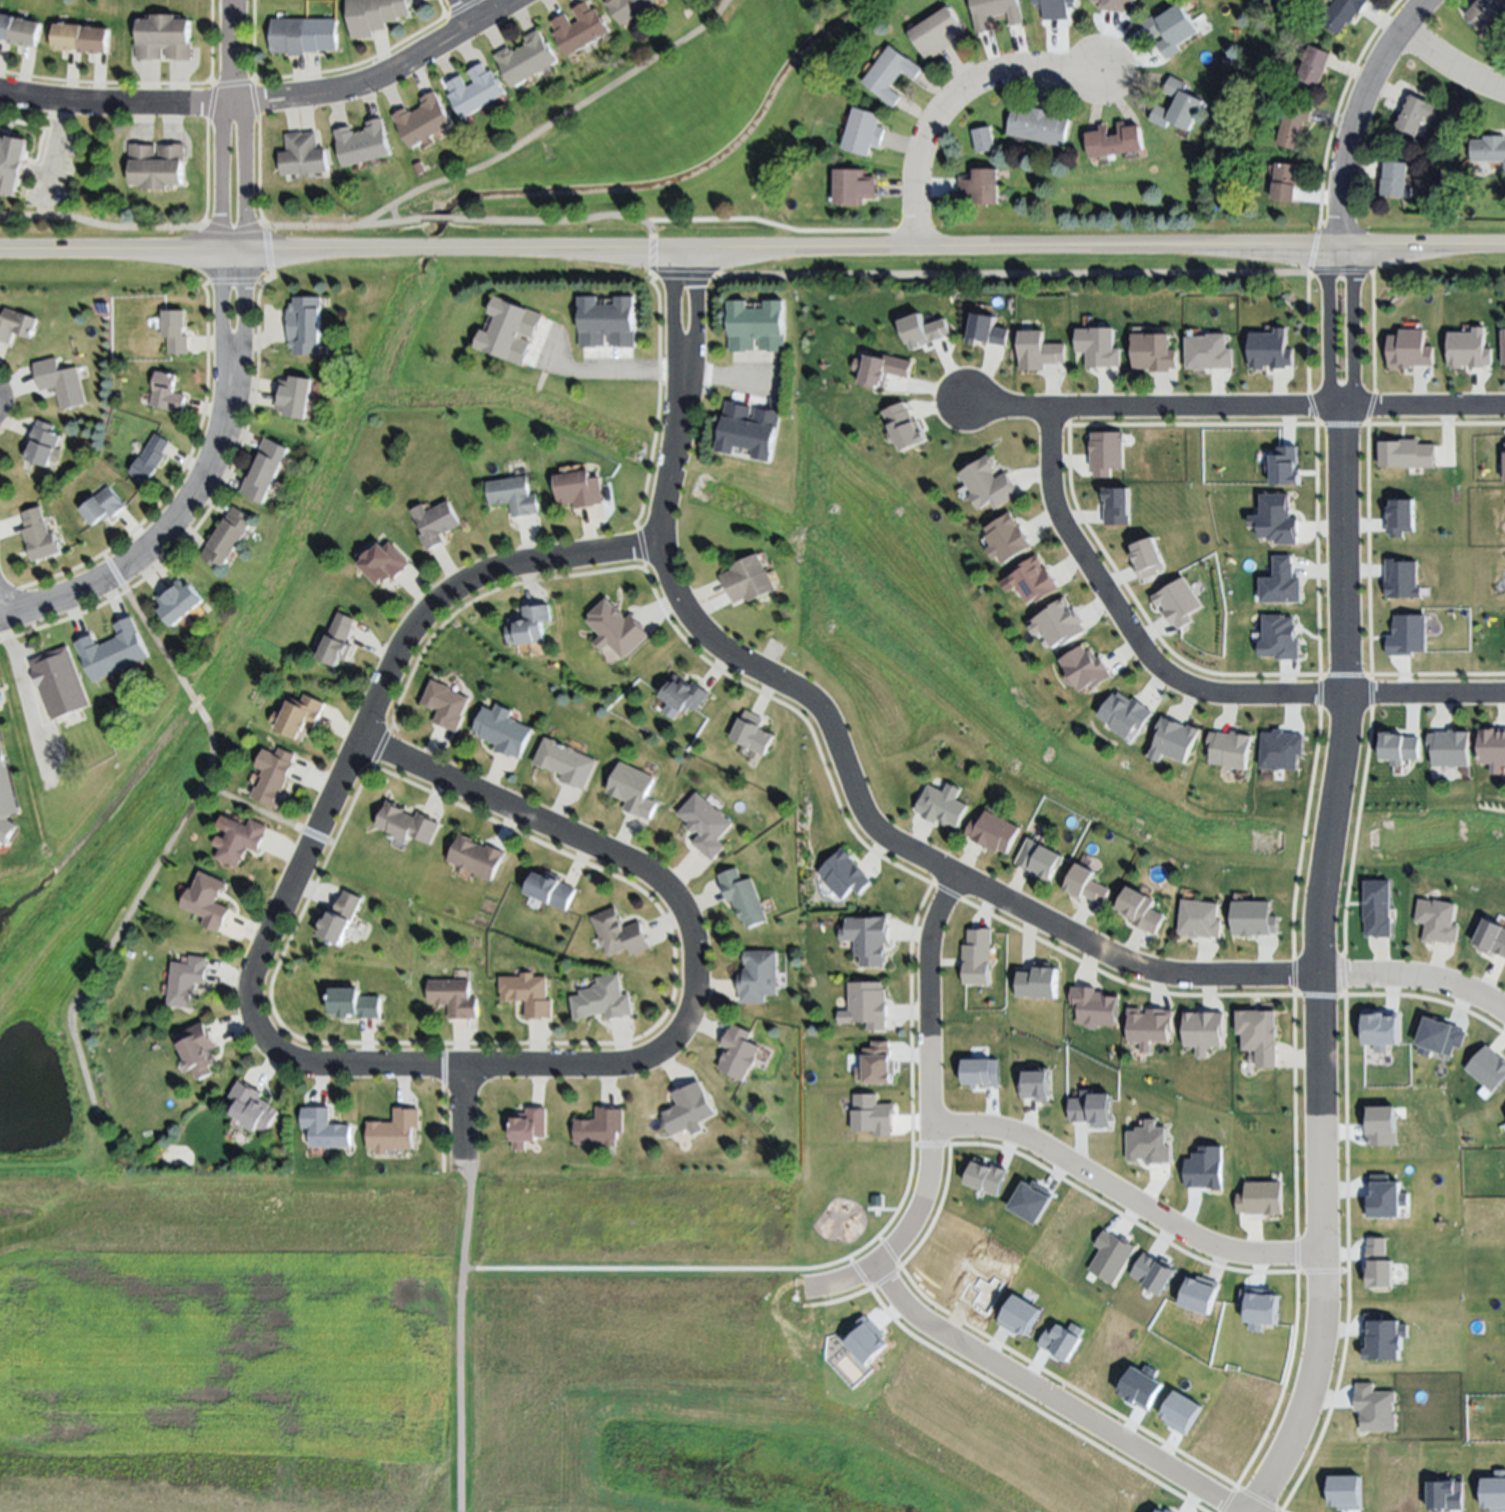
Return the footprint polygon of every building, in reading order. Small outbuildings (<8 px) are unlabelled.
[(355,40),(349,0),(414,0),(414,2),(409,3),(410,15),(398,16),(399,22),(387,23),(388,28),(375,29),(376,37),(355,40)] [(611,1),(610,0),(660,0),(624,25),(609,3),(611,1)] [(979,32),(971,0),(1018,0),(1024,24),(1012,26),(1009,12),(990,17),(993,29),(979,32)] [(1034,3),(1034,0),(1077,0),(1077,6),(1069,7),(1069,19),(1045,20),(1045,9),(1038,9),(1038,3),(1034,3)] [(1093,2),(1093,0),(1136,0),(1135,7),(1127,6),(1127,12),(1100,10),(1101,3),(1093,2)] [(1321,23),(1337,0),(1370,0),(1353,24),(1349,21),(1339,35),(1321,23)] [(1465,14),(1479,0),(1503,0),(1504,2),(1504,6),(1481,30),(1465,14)] [(569,57),(554,33),(558,30),(553,23),(567,14),(574,25),(582,20),(576,9),(588,1),(594,10),(598,7),(612,30),(569,57)] [(1201,32),(1178,47),(1181,51),(1167,60),(1157,44),(1165,39),(1161,34),(1153,39),(1143,23),(1158,13),(1160,18),(1183,4),(1201,32)] [(910,31),(950,8),(965,33),(958,38),(960,41),(935,56),(933,54),(926,58),(910,31)] [(39,49),(0,40),(0,12),(45,22),(39,49)] [(192,20),(193,60),(167,60),(167,49),(163,49),(163,60),(138,60),(138,43),(140,43),(139,20),(153,20),(153,15),(177,15),(177,20),(192,20)] [(274,19),(338,19),(339,50),(320,50),(320,53),(306,53),(306,55),(290,55),(290,53),(274,53),(274,19)] [(110,28),(107,53),(56,47),(59,22),(110,28)] [(559,60),(515,87),(496,56),(510,47),(513,51),(516,49),(518,52),(528,46),(526,43),(529,42),(526,38),(540,29),(559,60)] [(891,45),(923,68),(915,79),(904,70),(890,88),(901,97),(894,106),(863,83),(891,45)] [(1332,53),(1319,87),(1297,78),(1311,45),(1332,53)] [(507,94),(464,119),(451,95),(454,93),(449,84),(462,76),(469,87),(477,83),(470,71),(484,63),(489,72),(493,70),(507,94)] [(1204,101),(1188,131),(1169,120),(1164,129),(1149,120),(1158,105),(1168,111),(1175,98),(1163,91),(1172,75),(1187,84),(1184,90),(1204,101)] [(455,123),(414,149),(393,117),(407,108),(410,112),(412,110),(414,113),(424,107),(422,105),(425,104),(422,99),(435,91),(455,123)] [(1412,95),(1437,106),(1431,119),(1425,116),(1416,136),(1398,127),(1412,95)] [(1289,101),(1313,107),(1309,121),(1304,120),(1296,149),(1277,144),(1289,101)] [(1007,135),(1013,106),(1022,107),(1023,105),(1063,112),(1062,117),(1070,118),(1065,146),(1007,135)] [(855,108),(882,115),(879,127),(885,129),(881,147),(872,145),(869,156),(844,149),(855,108)] [(346,168),(336,131),(351,127),(352,132),(355,131),(357,135),(367,132),(366,128),(369,127),(368,122),(382,118),(393,155),(346,168)] [(1091,159),(1087,133),(1101,131),(1100,126),(1107,125),(1109,136),(1119,134),(1117,123),(1130,121),(1131,126),(1138,125),(1142,150),(1091,159)] [(973,131),(991,127),(996,149),(978,153),(973,131)] [(329,172),(284,177),(281,153),(289,152),(287,135),(317,131),(319,149),(326,148),(329,172)] [(20,195),(0,191),(1,185),(0,185),(0,139),(10,141),(11,135),(30,138),(20,195)] [(1485,135),(1504,135),(1504,174),(1504,162),(1472,162),(1471,140),(1485,140),(1485,135)] [(184,185),(170,185),(170,190),(147,189),(147,187),(131,187),(132,145),(157,146),(156,155),(160,155),(160,145),(185,146),(184,185)] [(1407,163),(1405,188),(1411,188),(1411,198),(1381,196),(1382,179),(1384,179),(1385,162),(1407,163)] [(1276,163),(1299,167),(1294,202),(1271,199),(1276,163)] [(837,169),(865,169),(865,177),(876,177),(876,198),(865,197),(865,205),(836,205),(837,169)] [(998,169),(998,204),(975,205),(975,197),(960,197),(960,177),(974,177),(974,169),(998,169)] [(545,315),(538,330),(536,329),(533,338),(524,334),(523,338),(531,342),(528,350),(530,351),(523,367),(477,348),(485,330),(492,333),(498,316),(490,313),(498,295),(545,315)] [(635,296),(636,347),(612,348),(611,335),(606,335),(606,347),(582,348),(581,296),(600,296),(600,305),(618,305),(618,297),(635,296)] [(323,297),(323,309),(319,309),(319,343),(323,343),(323,354),(296,354),(296,350),(292,350),(292,341),(291,341),(291,324),(289,324),(288,303),(296,302),(296,297),(323,297)] [(784,300),(784,351),(760,351),(760,340),(754,340),(754,351),(730,351),(730,301),(748,301),(748,309),(767,309),(767,300),(784,300)] [(13,344),(0,339),(0,324),(1,324),(8,308),(41,321),(34,339),(17,333),(13,344)] [(163,310),(187,310),(187,328),(184,328),(184,336),(189,336),(189,355),(169,355),(169,338),(163,338),(163,310)] [(1174,333),(1175,354),(1179,354),(1179,370),(1172,370),(1172,374),(1153,375),(1152,368),(1136,369),(1135,335),(1174,333)] [(183,413),(150,407),(156,372),(178,376),(174,393),(186,395),(183,413)] [(313,379),(308,419),(287,417),(288,407),(277,405),(280,380),(292,382),(293,377),(313,379)] [(780,411),(770,462),(753,459),(754,450),(736,447),(734,455),(716,452),(726,401),(751,406),(749,417),(753,418),(755,407),(780,411)] [(50,468),(23,457),(38,419),(55,426),(52,432),(63,436),(50,468)] [(155,433),(170,442),(163,453),(166,455),(149,484),(131,474),(155,433)] [(291,448),(266,504),(241,492),(248,478),(252,480),(263,455),(259,453),(266,437),(291,448)] [(995,470),(998,475),(1005,472),(1019,497),(995,511),(992,505),(981,512),(971,494),(974,492),(963,472),(991,455),(999,468),(995,470)] [(556,476),(590,472),(591,479),(601,477),(604,505),(576,508),(575,503),(559,505),(556,476)] [(488,482),(527,476),(531,496),(537,495),(540,514),(515,518),(512,503),(492,507),(488,482)] [(109,486),(126,506),(111,519),(109,517),(97,528),(82,511),(97,497),(96,497),(109,486)] [(449,501),(461,524),(441,534),(445,541),(429,550),(421,535),(425,533),(413,509),(425,503),(429,512),(449,501)] [(254,523),(225,568),(218,564),(217,566),(203,557),(236,505),(249,513),(246,518),(254,523)] [(41,506),(50,530),(52,529),(60,552),(32,561),(27,547),(31,546),(25,531),(30,529),(24,512),(41,506)] [(392,541),(413,565),(395,580),(393,577),(382,587),(360,563),(382,543),(386,547),(392,541)] [(758,553),(776,590),(750,603),(747,597),(734,603),(721,576),(733,570),(731,566),(758,553)] [(206,602),(175,627),(160,610),(165,606),(158,598),(181,579),(188,587),(191,584),(206,602)] [(653,636),(624,660),(612,645),(604,652),(596,642),(602,636),(589,620),(593,617),(590,614),(609,598),(628,620),(634,614),(653,636)] [(550,605),(552,620),(543,622),(545,642),(520,645),(519,643),(510,644),(508,630),(518,629),(517,624),(528,622),(526,608),(550,605)] [(342,612),(358,619),(354,627),(356,628),(348,643),(354,646),(347,661),(342,659),(338,667),(320,659),(342,612)] [(151,658),(95,683),(77,642),(93,634),(98,645),(101,644),(102,646),(118,638),(117,637),(120,636),(116,626),(133,618),(151,658)] [(68,646),(92,705),(54,721),(41,687),(39,687),(33,673),(35,672),(30,661),(68,646)] [(711,694),(697,711),(691,705),(683,714),(661,696),(679,674),(693,686),(696,682),(711,694)] [(470,698),(464,715),(466,715),(459,732),(436,723),(442,709),(434,706),(434,708),(425,704),(434,680),(453,688),(452,691),(470,698)] [(1128,745),(1149,715),(1114,692),(1094,722),(1128,745)] [(327,703),(318,727),(311,725),(305,741),(280,732),(293,697),(304,701),(306,695),(327,703)] [(534,729),(520,759),(496,748),(498,744),(475,733),(487,708),(496,712),(500,704),(515,711),(512,718),(534,729)] [(764,755),(731,739),(746,710),(762,719),(758,727),(774,735),(764,755)] [(8,844),(0,840),(0,734),(19,813),(12,815),(10,820),(19,826),(8,844)] [(1244,773),(1247,739),(1208,735),(1205,769),(1244,773)] [(598,760),(585,791),(562,780),(564,776),(537,764),(548,738),(598,760)] [(266,749),(279,755),(282,748),(297,755),(294,763),(296,764),(281,796),(285,798),(279,809),(253,797),(258,787),(253,785),(258,774),(263,776),(265,770),(258,767),(266,749)] [(622,762),(656,778),(647,797),(657,802),(648,820),(624,809),(627,803),(607,793),(622,762)] [(953,835),(966,809),(954,804),(959,793),(946,787),(942,795),(926,788),(913,815),(953,835)] [(731,823),(715,841),(722,847),(710,860),(691,843),(698,835),(695,832),(693,834),(685,827),(687,824),(676,814),(697,792),(731,823)] [(442,824),(432,845),(411,836),(407,843),(388,834),(389,832),(378,827),(390,800),(399,804),(397,808),(417,817),(419,811),(434,818),(433,820),(442,824)] [(992,814),(1023,829),(1009,858),(969,839),(977,822),(985,826),(992,814)] [(249,847),(239,868),(219,858),(231,833),(227,831),(233,818),(249,826),(253,818),(270,826),(266,833),(268,834),(260,852),(249,847)] [(493,880),(449,862),(462,833),(476,839),(475,841),(488,847),(488,845),(505,852),(493,880)] [(1064,856),(1052,881),(1040,876),(1042,872),(1017,860),(1028,838),(1064,856)] [(1113,887),(1106,902),(1084,892),(1081,899),(1065,891),(1079,862),(1098,871),(1094,878),(1113,887)] [(765,920),(744,928),(741,920),(737,921),(730,902),(726,903),(716,876),(736,868),(741,882),(749,879),(765,920)] [(576,890),(565,911),(552,904),(549,904),(526,892),(536,873),(545,877),(548,870),(563,878),(561,882),(576,890)] [(208,918),(183,907),(191,888),(195,890),(202,872),(229,883),(224,895),(222,894),(219,902),(232,908),(221,933),(205,926),(208,918)] [(1163,914),(1156,930),(1151,929),(1150,932),(1134,925),(1137,919),(1121,912),(1133,886),(1161,899),(1156,910),(1163,914)] [(363,898),(354,920),(353,920),(342,945),(321,936),(325,927),(323,926),(326,919),(328,920),(333,910),(337,912),(347,891),(363,898)] [(592,918),(615,909),(623,928),(638,922),(649,948),(630,955),(627,948),(608,956),(592,918)] [(882,971),(883,921),(836,921),(836,945),(853,945),(852,971),(882,971)] [(774,952),(774,994),(762,995),(762,1003),(738,1003),(737,969),(744,969),(743,964),(741,964),(741,952),(774,952)] [(170,1005),(175,962),(191,964),(192,955),(209,957),(206,983),(197,982),(196,985),(199,986),(197,999),(194,999),(193,1008),(170,1005)] [(501,977),(522,977),(523,973),(535,973),(535,977),(546,978),(546,1001),(551,1001),(550,1020),(525,1019),(526,1002),(503,1001),(504,993),(501,993),(501,977)] [(596,978),(616,975),(620,996),(627,995),(630,1015),(605,1019),(604,1013),(586,1016),(587,1018),(574,1020),(571,997),(580,996),(579,991),(590,989),(593,985),(597,984),(596,978)] [(430,980),(471,980),(471,999),(478,999),(478,1019),(450,1019),(450,1004),(430,1003),(430,980)] [(834,1028),(864,1028),(864,1035),(881,1035),(881,986),(845,986),(846,1015),(834,1015),(834,1028)] [(331,989),(359,989),(359,996),(381,997),(380,1019),(352,1019),(352,1014),(349,1014),(349,1019),(341,1019),(341,1016),(331,1016),(331,989)] [(1253,1055),(1253,1072),(1273,1072),(1274,1015),(1233,1015),(1233,1040),(1239,1040),(1239,1055),(1253,1055)] [(180,1035),(206,1022),(210,1029),(211,1029),(220,1047),(213,1050),(219,1063),(211,1067),(215,1073),(199,1081),(181,1045),(184,1043),(180,1035)] [(757,1047),(739,1082),(714,1069),(724,1049),(718,1046),(729,1023),(748,1032),(744,1040),(757,1047)] [(281,1110),(269,1132),(261,1128),(258,1132),(244,1124),(246,1122),(234,1115),(240,1105),(231,1100),(242,1081),(250,1086),(251,1083),(265,1091),(261,1098),(281,1110)] [(705,1119),(670,1137),(659,1115),(675,1106),(669,1094),(686,1084),(705,1119)] [(575,1144),(575,1119),(595,1119),(595,1106),(613,1106),(613,1109),(621,1109),(621,1132),(615,1132),(615,1146),(604,1146),(604,1144),(575,1144)] [(312,1147),(312,1128),(304,1128),(304,1107),(331,1107),(331,1125),(351,1125),(351,1147),(312,1147)] [(369,1149),(369,1123),(396,1123),(396,1108),(411,1108),(411,1109),(421,1109),(421,1127),(413,1127),(413,1149),(369,1149)] [(546,1108),(545,1137),(536,1137),(536,1142),(527,1142),(526,1150),(513,1150),(514,1114),(527,1114),(527,1108),(546,1108)]
